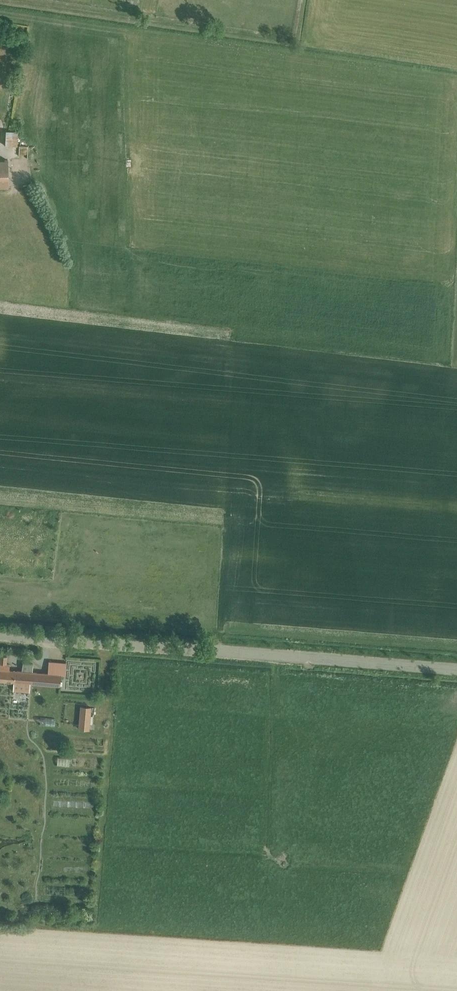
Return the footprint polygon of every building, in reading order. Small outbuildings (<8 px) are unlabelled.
[(6,131),(5,145),(17,146),(17,132),(6,131)] [(59,674),(63,674),(64,662),(48,661),(47,673),(31,672),(32,663),(21,662),(21,668),(20,671),(8,670),(9,664),(5,664),(6,656),(0,656),(0,680),(13,681),(12,690),(29,692),(30,683),(58,685),(59,674)] [(28,716),(30,702),(13,700),(12,705),(6,704),(5,712),(28,716)] [(79,714),(78,729),(89,730),(90,715),(79,714)] [(109,723),(94,734),(97,739),(113,728),(109,723)]
